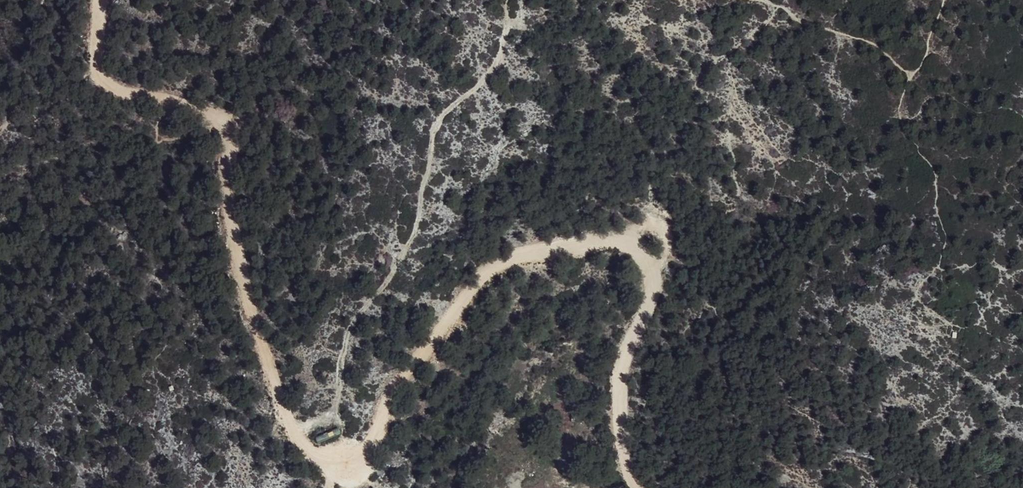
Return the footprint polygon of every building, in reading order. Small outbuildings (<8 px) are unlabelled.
[(340,435),(337,428),(314,438),(317,445),(340,435)]
